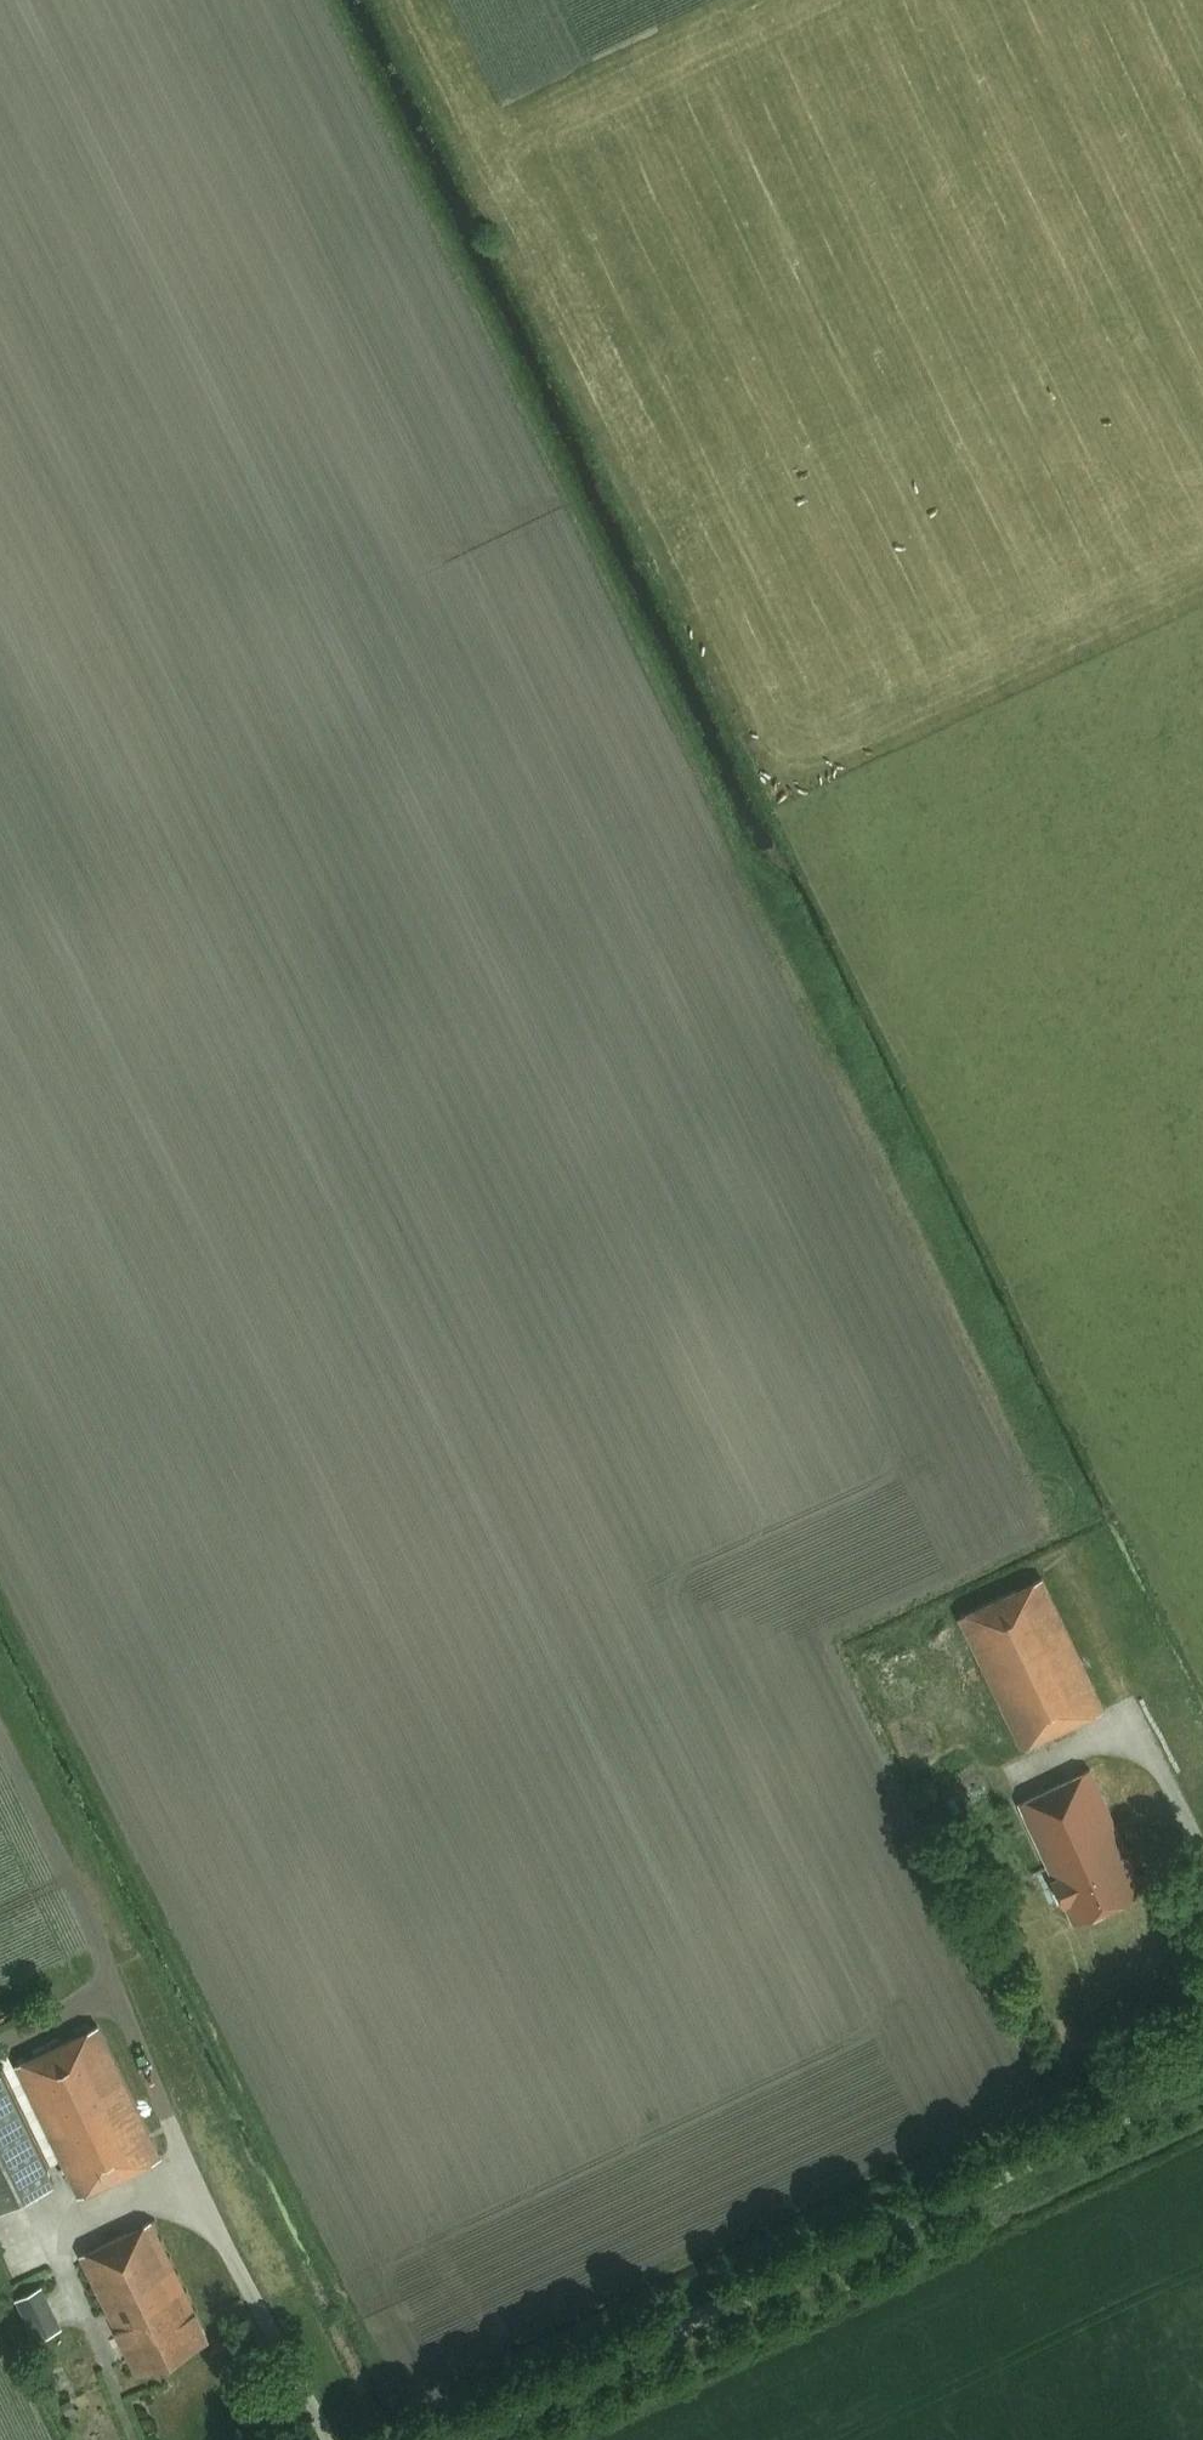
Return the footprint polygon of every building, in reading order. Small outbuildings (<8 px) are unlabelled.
[(960,1618),(1022,1748),(1103,1709),(1042,1579),(960,1618)] [(1019,1804),(1054,1880),(1053,1880),(1064,1906),(1065,1905),(1074,1923),(1144,1890),(1090,1770),(1019,1804)] [(98,2027),(16,2066),(79,2198),(161,2159),(98,2027)] [(1,2073),(0,2074),(0,2211),(54,2185),(1,2073)] [(152,2222),(81,2256),(138,2374),(209,2340),(152,2222)] [(45,2282),(18,2294),(38,2337),(65,2324),(45,2282)]
